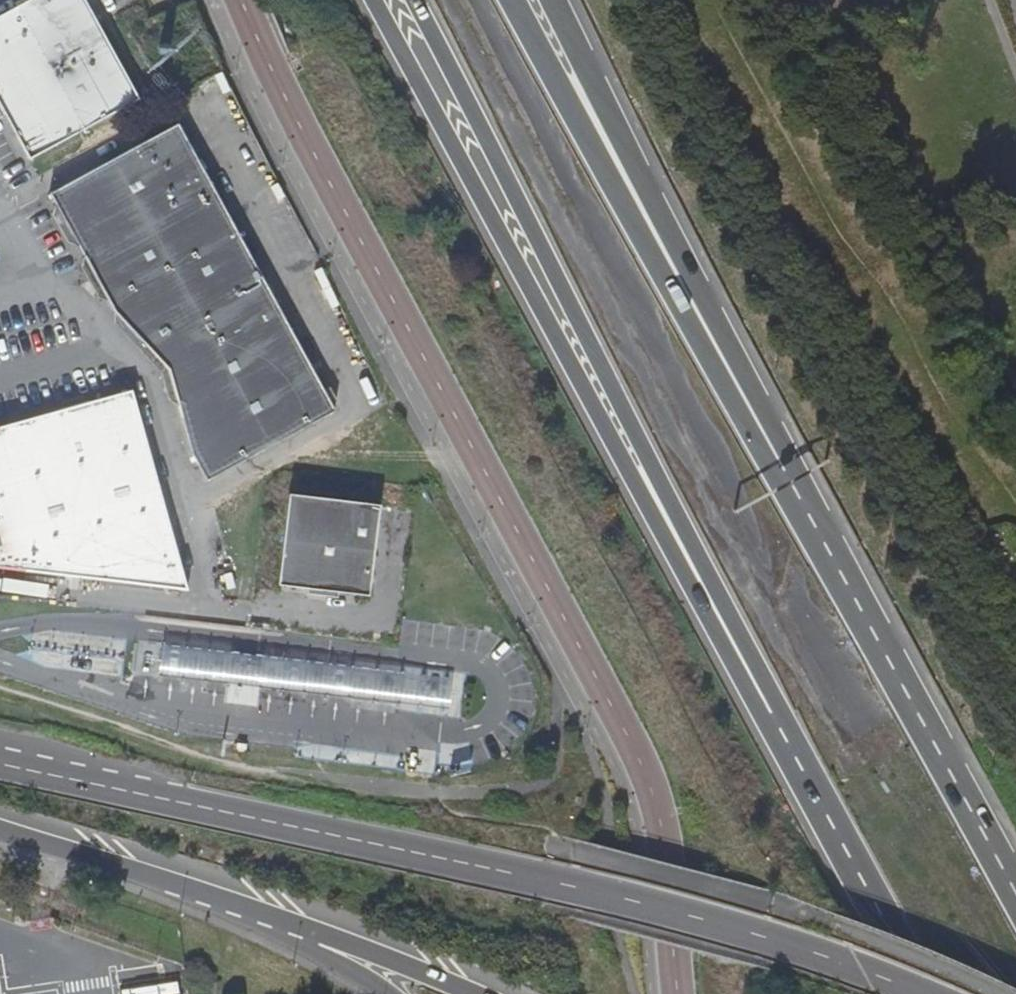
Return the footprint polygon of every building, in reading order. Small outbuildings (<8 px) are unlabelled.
[(0,14),(0,111),(27,160),(136,99),(88,10),(82,0),(27,0),(0,14)] [(176,125),(50,195),(111,309),(111,312),(125,312),(147,336),(146,347),(156,346),(175,367),(184,397),(177,406),(191,455),(205,480),(333,410),(176,125)] [(27,573),(186,592),(130,391),(59,411),(0,427),(0,480),(27,573)] [(0,480),(0,570),(27,573),(0,480)] [(378,506),(286,495),(276,585),(367,596),(378,506)] [(263,654),(260,685),(449,705),(453,674),(263,654)]
